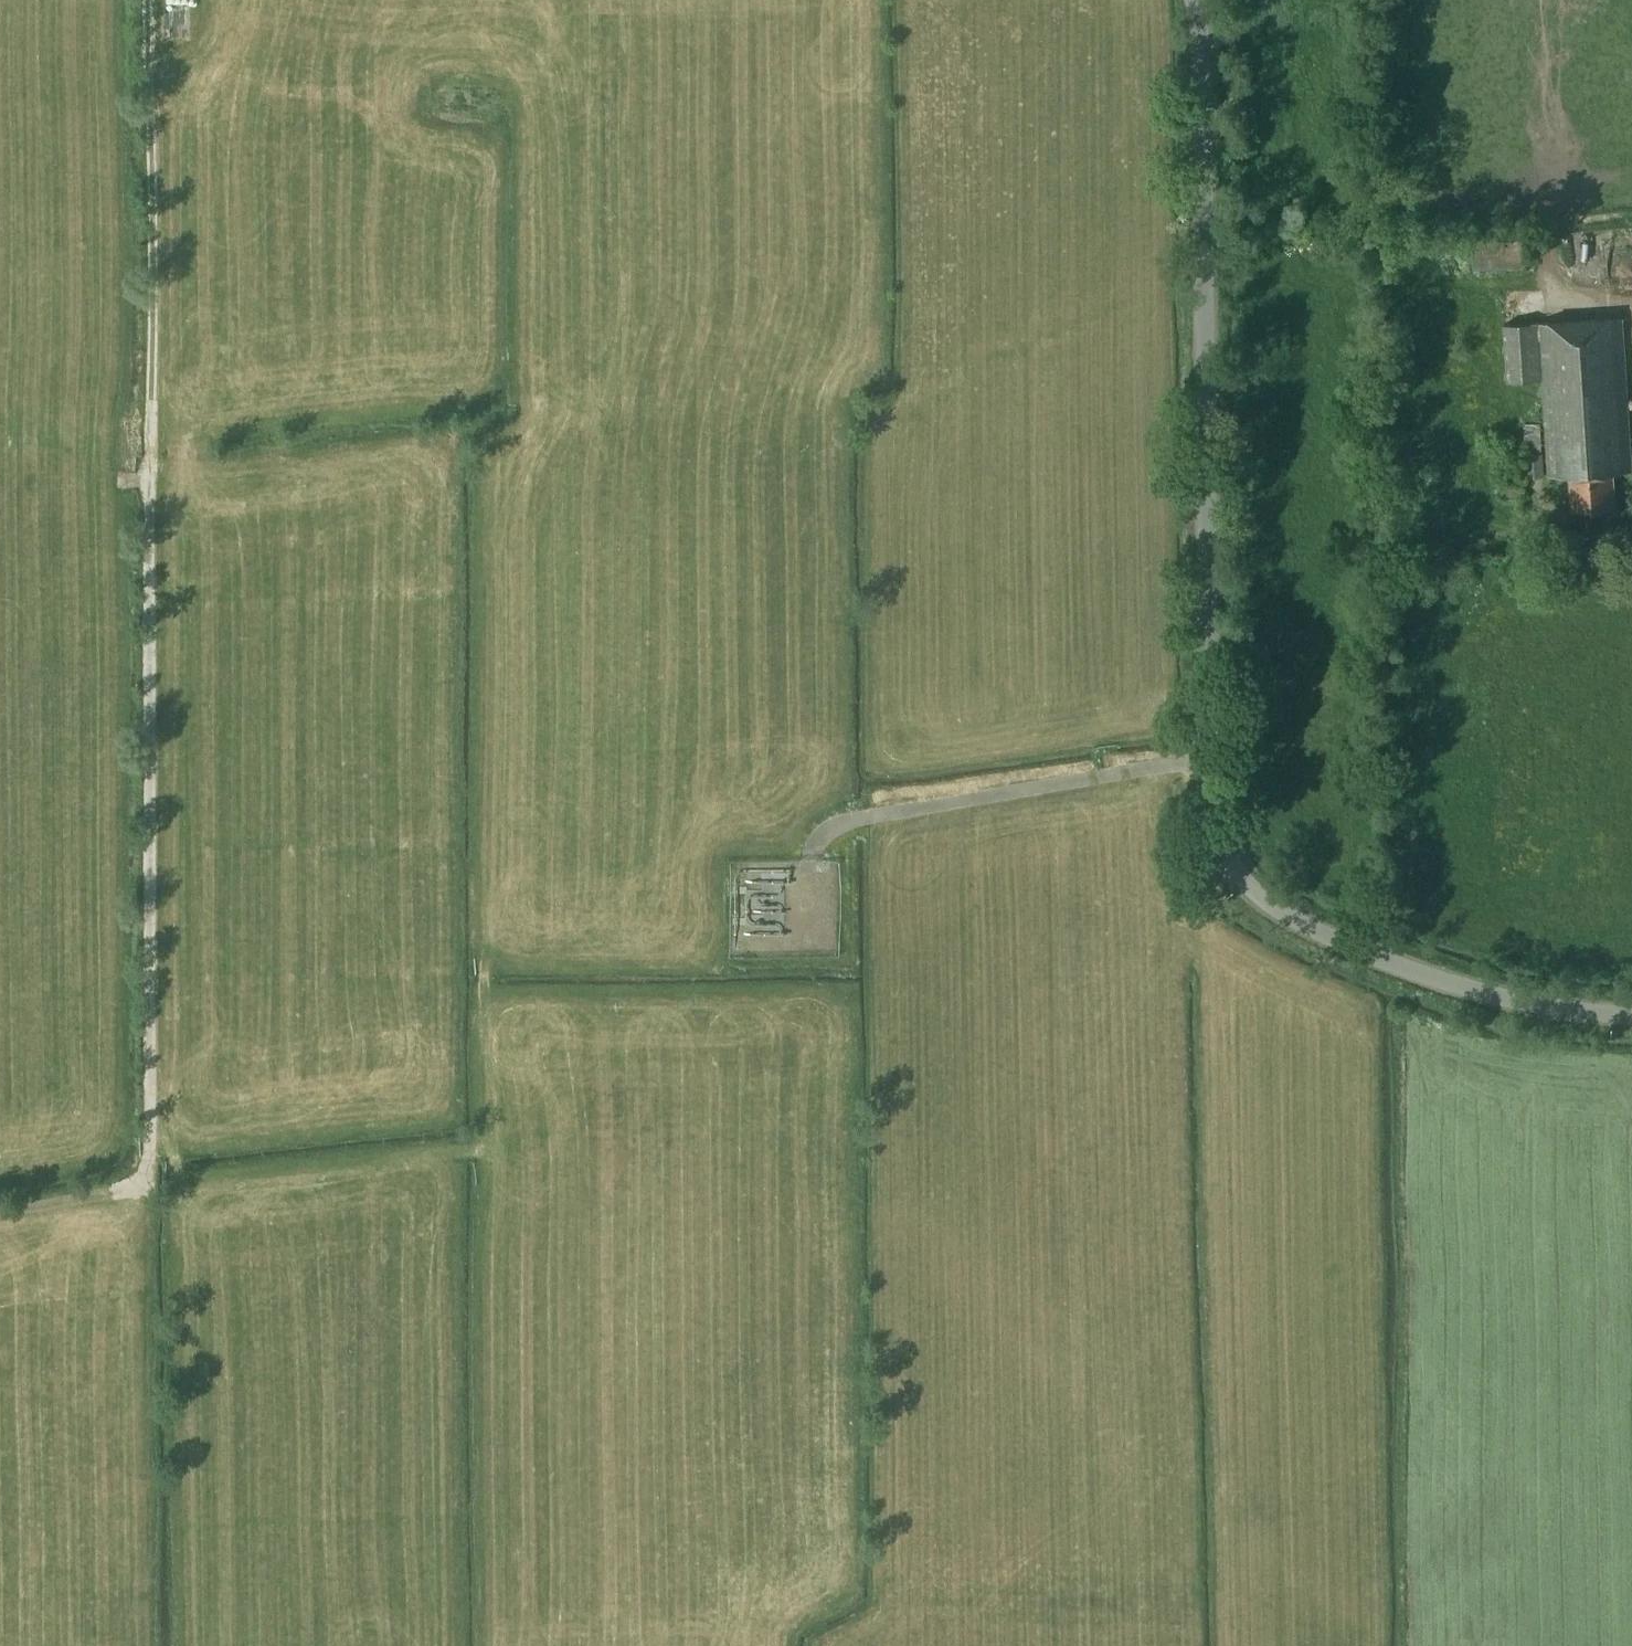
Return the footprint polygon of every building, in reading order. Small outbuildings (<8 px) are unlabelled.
[(1570,473),(1572,509),(1616,506),(1614,473),(1630,470),(1622,318),(1540,323),(1549,474),(1570,473)] [(1542,378),(1539,321),(1505,323),(1508,380),(1542,378)] [(1543,449),(1541,422),(1525,422),(1526,450),(1543,449)] [(1544,475),(1543,452),(1526,452),(1527,476),(1544,475)]
